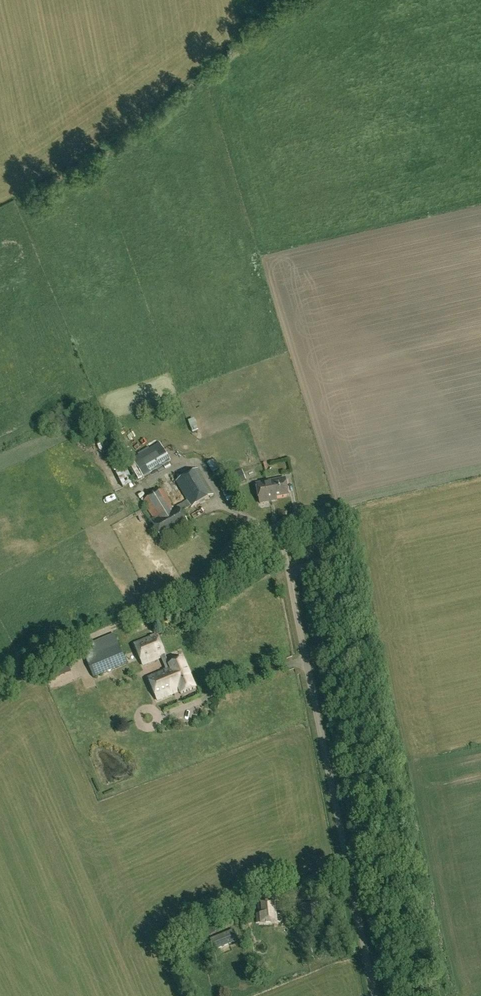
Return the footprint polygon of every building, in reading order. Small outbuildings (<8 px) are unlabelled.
[(164,443),(136,459),(145,476),(174,460),(164,443)] [(213,459),(207,462),(213,472),(219,469),(213,459)] [(120,471),(125,487),(136,483),(131,467),(120,471)] [(189,524),(181,512),(191,506),(192,508),(214,495),(198,469),(176,482),(188,501),(175,508),(164,489),(144,501),(156,523),(153,525),(162,540),(189,524)] [(257,485),(261,504),(272,501),(272,499),(289,496),(286,479),(257,485)] [(170,483),(166,486),(171,493),(176,490),(170,483)] [(193,595),(200,594),(199,585),(191,587),(193,595)] [(94,678),(127,664),(114,634),(82,648),(94,678)] [(143,665),(162,657),(167,670),(159,673),(149,677),(158,700),(180,691),(181,694),(196,688),(184,659),(170,665),(157,635),(135,644),(143,665)] [(59,676),(56,668),(48,671),(51,679),(59,676)] [(258,903),(259,914),(256,914),(257,924),(280,922),(279,902),(258,903)] [(238,939),(234,929),(214,938),(218,947),(238,939)]
